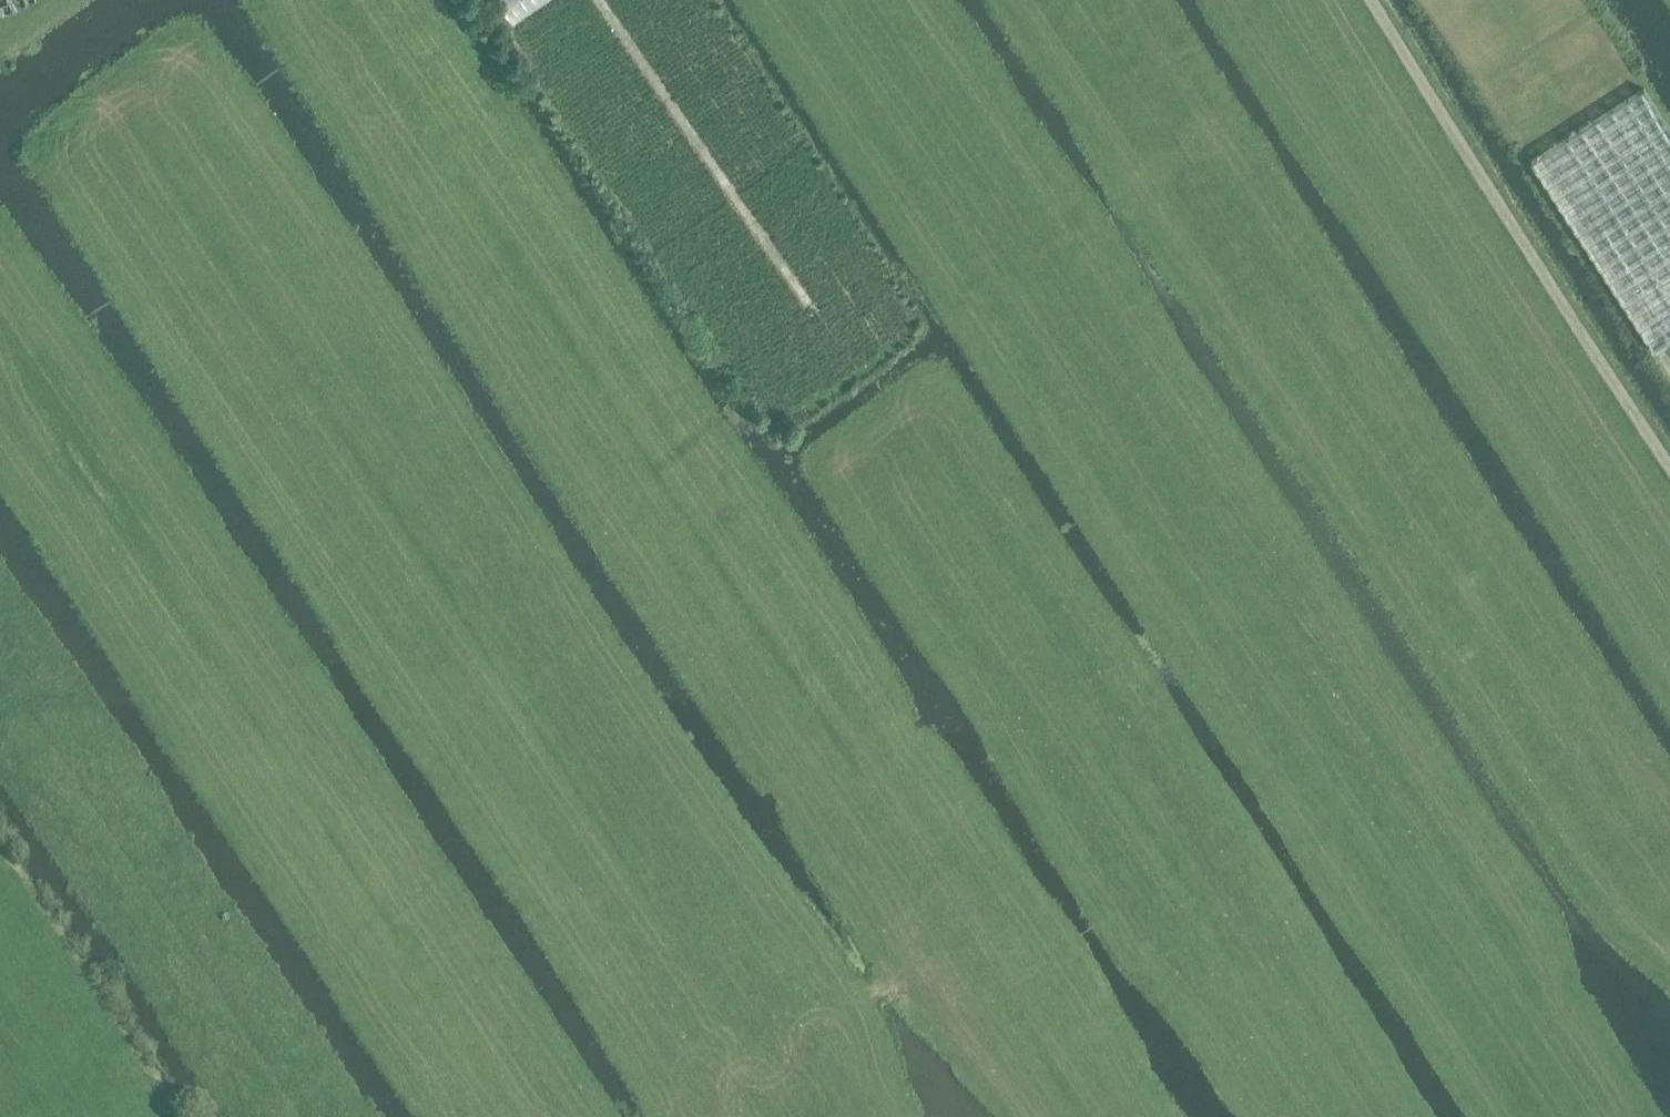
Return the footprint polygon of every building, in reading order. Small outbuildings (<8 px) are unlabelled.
[(1655,352),(1669,342),(1669,126),(1646,88),(1533,161),(1655,352)]
